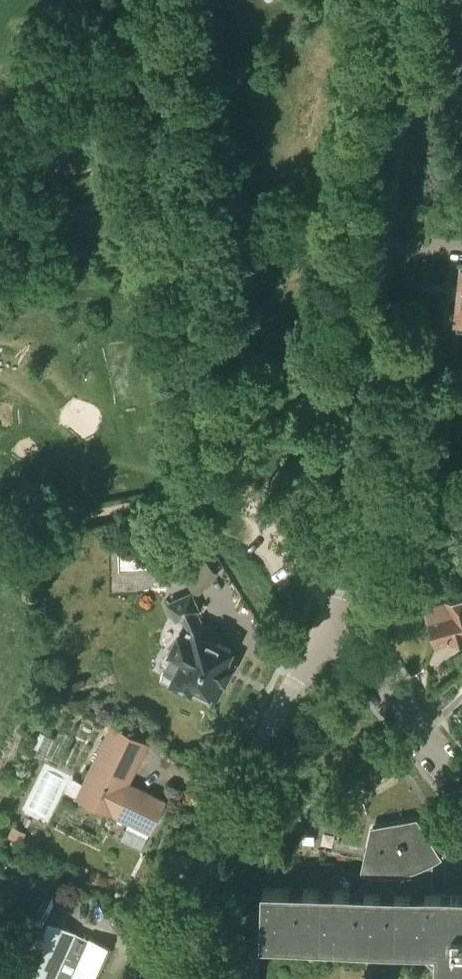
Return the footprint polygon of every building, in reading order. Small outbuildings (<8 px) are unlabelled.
[(232,648),(216,640),(217,637),(211,634),(213,629),(202,623),(195,610),(198,609),(191,593),(169,603),(176,618),(182,616),(186,625),(181,634),(179,632),(169,651),(173,653),(164,670),(174,675),(171,680),(191,690),(193,685),(216,696),(232,664),(226,661),(232,648)] [(426,606),(437,644),(461,636),(461,595),(426,606)] [(114,723),(85,781),(73,775),(67,789),(149,830),(164,800),(127,782),(148,740),(114,723)] [(427,891),(428,862),(439,855),(416,819),(372,827),(362,871),(362,889),(263,887),(262,936),(439,941),(438,978),(461,978),(461,892),(427,891)] [(13,825),(8,835),(22,842),(27,832),(13,825)] [(111,948),(89,938),(88,941),(75,935),(76,932),(63,926),(73,903),(47,891),(33,922),(53,931),(31,978),(32,978),(97,978),(111,948)] [(254,944),(244,944),(243,978),(253,978),(254,944)]
